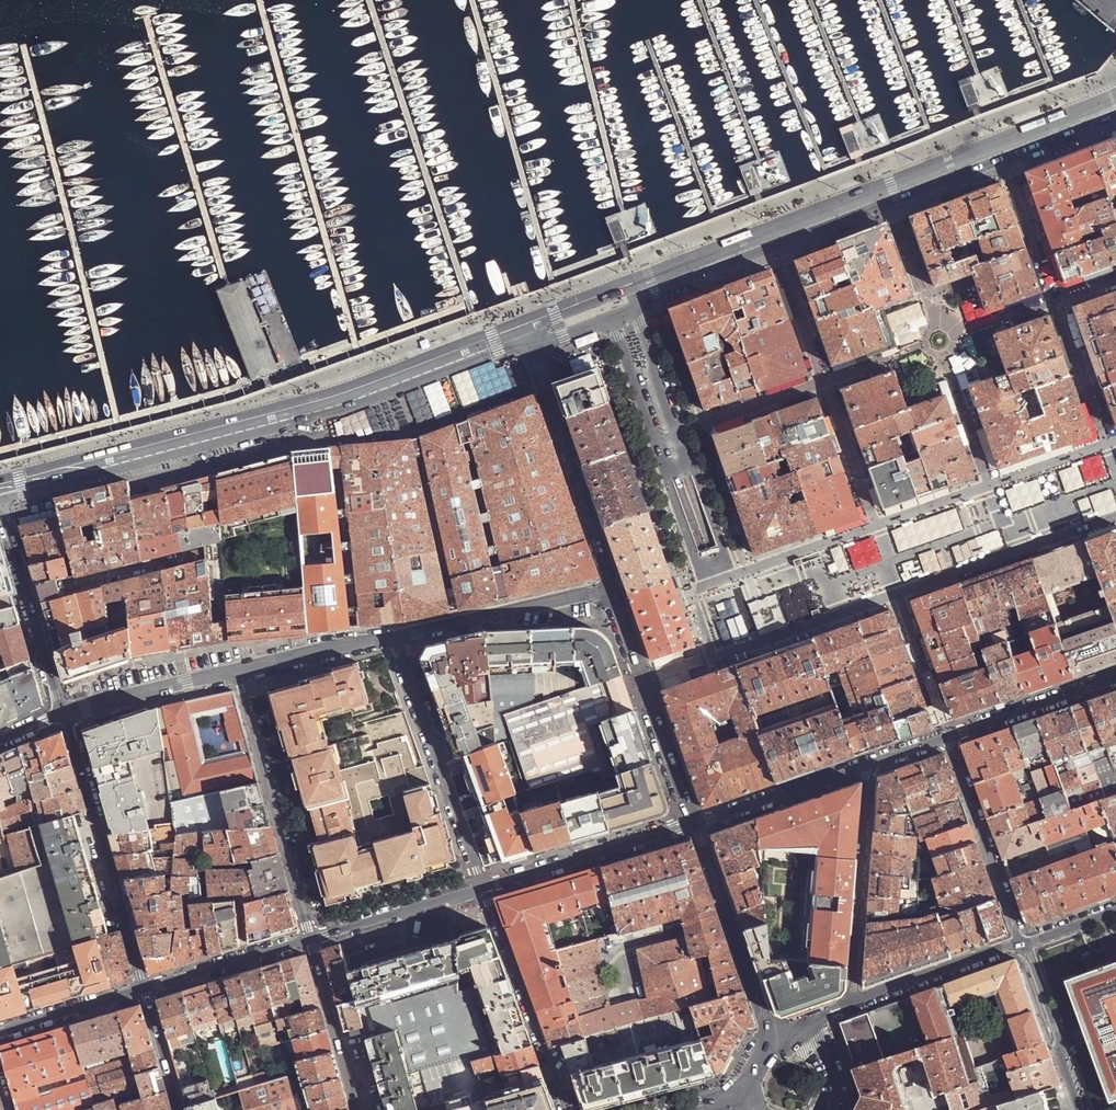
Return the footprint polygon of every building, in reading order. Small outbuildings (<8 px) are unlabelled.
[(1090,148),(1103,187),(1107,196),(1115,193),(1115,138),(1107,141),(1090,148)] [(1025,173),(1038,212),(1068,201),(1103,187),(1090,148),(1075,153),(1036,168),(1025,173)] [(946,248),(947,249),(952,264),(975,256),(978,265),(985,262),(1024,249),(1020,238),(1012,216),(1004,192),(1000,182),(945,203),(910,217),(915,233),(923,256),(946,248)] [(1107,196),(1107,198),(1112,212),(1115,210),(1115,193),(1107,196)] [(1112,212),(1107,198),(1072,212),(1080,237),(1100,230),(1115,224),(1112,212)] [(1038,212),(1054,256),(1071,249),(1082,245),(1080,237),(1072,212),(1068,201),(1038,212)] [(1113,265),(1115,264),(1115,224),(1100,230),(1103,236),(1113,265)] [(861,235),(837,244),(852,285),(861,311),(871,308),(871,309),(874,308),(909,295),(895,254),(885,226),(861,235)] [(1080,237),(1082,245),(1087,243),(1086,242),(1103,236),(1100,230),(1080,237)] [(1096,271),(1113,265),(1103,236),(1086,242),(1087,243),(1096,271)] [(1081,277),(1096,271),(1087,243),(1082,245),(1071,249),(1081,277)] [(802,282),(809,301),(852,285),(837,244),(816,252),(795,260),(802,282)] [(926,264),(929,271),(952,264),(947,249),(946,248),(923,256),(926,264)] [(1028,260),(1024,249),(985,262),(978,265),(970,268),(972,273),(985,311),(1039,292),(1031,269),(1028,260)] [(1071,280),(1081,277),(1071,249),(1054,256),(1064,283),(1071,280)] [(952,281),(972,273),(970,268),(978,265),(975,256),(952,264),(929,271),(930,275),(930,276),(932,281),(934,287),(952,281)] [(932,281),(930,276),(923,278),(931,303),(969,290),(980,319),(983,320),(1045,298),(1048,292),(1035,257),(1028,260),(1031,269),(1039,292),(985,311),(972,273),(952,281),(934,287),(932,281)] [(779,295),(788,320),(796,317),(778,267),(770,270),(779,295)] [(744,279),(724,287),(740,337),(788,320),(779,295),(770,270),(744,279)] [(240,279),(213,290),(241,357),(252,383),(265,378),(279,374),(240,279)] [(867,352),(884,346),(872,311),(871,309),(871,308),(861,311),(852,285),(809,301),(811,308),(816,320),(822,338),(830,360),(831,365),(850,358),(867,352)] [(687,362),(720,348),(715,333),(719,332),(731,341),(733,344),(734,343),(741,341),(740,337),(724,287),(668,308),(673,322),(683,351),(687,362)] [(1115,369),(1115,292),(1072,308),(1086,346),(1096,376),(1115,369)] [(875,310),(872,311),(884,346),(867,352),(868,356),(895,346),(882,308),(875,310)] [(1009,330),(994,335),(1000,354),(1007,373),(1007,374),(1060,355),(1052,333),(1047,317),(1009,330)] [(791,328),(788,320),(740,337),(741,341),(757,391),(763,389),(765,388),(792,379),(807,373),(802,360),(798,348),(791,328)] [(715,333),(720,348),(722,348),(725,355),(737,351),(734,343),(733,344),(731,341),(719,332),(715,333)] [(830,360),(822,338),(814,341),(825,371),(830,374),(853,366),(850,358),(831,365),(830,360)] [(750,393),(757,391),(741,341),(734,343),(737,351),(725,355),(727,361),(732,376),(740,397),(750,393)] [(689,366),(691,374),(721,363),(727,361),(725,355),(722,348),(720,348),(687,362),(689,366)] [(1060,355),(1007,374),(1007,373),(969,386),(983,427),(998,468),(1031,456),(1089,436),(1082,415),(1072,387),(1062,359),(1060,355)] [(765,388),(763,389),(766,396),(812,380),(816,373),(810,357),(802,360),(807,373),(792,379),(765,388)] [(721,363),(691,374),(692,377),(696,389),(726,378),(721,363)] [(900,368),(893,371),(905,406),(913,403),(900,368)] [(1096,376),(1099,382),(1101,389),(1115,384),(1115,369),(1096,376)] [(555,385),(566,418),(608,403),(606,396),(598,375),(597,370),(555,385)] [(840,390),(854,428),(906,409),(905,406),(893,371),(865,381),(840,390)] [(718,405),(740,397),(732,376),(726,378),(696,389),(697,391),(701,403),(704,410),(706,409),(718,405)] [(1101,389),(1108,409),(1115,427),(1115,426),(1115,384),(1101,389)] [(781,402),(784,410),(796,405),(815,398),(822,417),(824,424),(828,434),(831,443),(836,457),(839,466),(846,486),(854,484),(822,393),(815,390),(781,402)] [(535,395),(468,419),(473,440),(499,547),(489,550),(463,443),(458,423),(421,437),(425,452),(457,596),(460,609),(598,577),(535,395)] [(902,456),(901,453),(915,448),(919,458),(904,463),(916,497),(973,477),(956,431),(951,416),(944,395),(916,405),(906,409),(854,428),(862,451),(868,468),(901,456),(902,456)] [(784,410),(768,415),(774,433),(822,417),(815,398),(796,405),(784,410)] [(566,418),(582,465),(625,450),(621,438),(611,412),(608,403),(566,418)] [(758,419),(751,421),(766,463),(777,459),(781,458),(783,457),(780,450),(774,433),(768,415),(758,419)] [(824,424),(822,417),(774,433),(780,450),(828,434),(824,424)] [(463,443),(473,440),(468,419),(458,423),(463,443)] [(720,458),(727,476),(766,463),(751,421),(735,427),(712,435),(720,458)] [(828,434),(780,450),(783,457),(781,458),(787,473),(836,457),(831,443),(828,434)] [(414,455),(425,452),(421,437),(410,439),(414,455)] [(414,455),(410,439),(341,446),(343,463),(360,622),(361,627),(406,621),(450,612),(446,598),(414,455)] [(341,446),(330,447),(332,464),(335,464),(343,463),(341,446)] [(332,464),(330,447),(291,451),(292,456),(293,455),(297,511),(304,586),(308,633),(350,628),(334,478),(332,464)] [(582,465),(604,527),(647,512),(644,502),(635,478),(627,454),(625,450),(582,465)] [(293,455),(292,456),(216,475),(221,539),(251,532),(249,524),(297,511),(293,455)] [(882,509),(916,497),(904,463),(901,456),(868,468),(868,469),(872,480),(876,490),(882,509)] [(839,466),(836,457),(787,473),(782,475),(733,492),(735,498),(740,514),(746,529),(751,544),(754,554),(857,518),(853,504),(846,486),(839,466)] [(777,459),(782,475),(787,473),(781,458),(777,459)] [(729,481),(733,492),(782,475),(777,459),(766,463),(727,476),(729,481)] [(872,480),(868,469),(862,471),(866,482),(872,480)] [(221,539),(216,475),(131,498),(141,559),(199,544),(204,543),(221,539)] [(74,577),(141,559),(131,498),(128,480),(54,499),(59,516),(74,577)] [(604,527),(627,594),(670,578),(666,564),(659,545),(648,516),(647,512),(604,527)] [(57,581),(74,577),(59,516),(21,527),(37,586),(57,581)] [(1088,540),(1101,576),(1102,579),(1111,604),(1112,607),(1115,618),(1115,530),(1092,539),(1088,540)] [(11,589),(11,592),(15,591),(0,538),(0,551),(11,589)] [(205,548),(205,559),(222,555),(221,539),(204,543),(205,548)] [(1061,550),(1034,559),(1047,595),(1070,587),(1078,584),(1101,576),(1088,540),(1061,550)] [(189,551),(192,563),(205,559),(205,548),(200,548),(189,551)] [(0,592),(11,589),(0,551),(0,592)] [(133,657),(228,640),(225,595),(222,555),(205,559),(192,563),(62,597),(42,602),(65,681),(133,657)] [(796,568),(804,565),(803,561),(802,558),(794,561),(796,568)] [(998,572),(962,585),(982,639),(986,651),(987,651),(1011,643),(1016,641),(1005,609),(1017,605),(1028,637),(1058,626),(1057,623),(1048,597),(1047,595),(1034,559),(998,572)] [(1078,587),(1102,579),(1101,576),(1078,584),(1078,587)] [(638,624),(651,660),(653,659),(681,650),(694,645),(691,636),(686,624),(681,607),(676,595),(672,583),(670,578),(627,594),(638,624)] [(1102,579),(1078,587),(1083,599),(1088,612),(1111,604),(1102,579)] [(62,597),(57,581),(37,586),(42,602),(62,597)] [(225,595),(228,640),(308,633),(304,586),(285,588),(284,583),(243,587),(244,593),(225,595)] [(935,657),(939,667),(977,654),(973,642),(982,639),(962,585),(958,586),(915,601),(935,657)] [(1048,597),(1071,589),(1070,587),(1047,595),(1048,597)] [(0,596),(0,610),(16,606),(11,592),(11,589),(0,592),(1,594),(1,595),(0,596)] [(1075,602),(1071,589),(1048,597),(1057,623),(1079,615),(1075,602)] [(446,598),(450,612),(460,609),(457,596),(446,598)] [(1111,604),(1088,612),(1089,615),(1112,607),(1111,604)] [(31,658),(16,606),(0,610),(0,670),(31,658)] [(1112,607),(1089,615),(1080,618),(1058,626),(1076,677),(1083,675),(1115,663),(1115,618),(1112,607)] [(814,619),(822,616),(821,612),(820,609),(812,612),(814,619)] [(871,617),(856,622),(886,706),(892,721),(925,709),(890,610),(889,611),(871,617)] [(1079,615),(1057,623),(1058,626),(1080,618),(1079,615)] [(832,631),(811,638),(824,673),(838,668),(855,717),(886,706),(856,622),(832,631)] [(581,626),(573,627),(574,660),(581,660),(590,686),(622,675),(615,655),(612,646),(609,641),(605,636),(596,630),(590,627),(589,627),(581,626)] [(1069,680),(1076,677),(1058,626),(1028,637),(1034,652),(1022,656),(1016,641),(1011,643),(1029,694),(1039,690),(1069,680)] [(573,627),(531,630),(533,663),(574,660),(573,627)] [(485,632),(489,665),(533,663),(531,630),(485,632)] [(485,632),(449,641),(451,670),(452,672),(489,669),(489,665),(485,632)] [(757,732),(775,783),(820,767),(841,759),(853,755),(841,721),(824,673),(811,638),(800,642),(787,647),(782,649),(769,653),(745,662),(735,665),(758,731),(757,732)] [(426,673),(431,673),(451,670),(449,641),(432,644),(427,645),(421,658),(426,673)] [(1019,697),(1029,694),(1011,643),(987,651),(993,668),(1005,702),(1019,697)] [(675,664),(685,661),(681,650),(653,659),(657,670),(675,664)] [(977,654),(939,667),(951,700),(957,719),(980,711),(1005,702),(993,668),(983,672),(977,654)] [(0,670),(0,724),(44,704),(31,658),(0,670)] [(574,660),(533,663),(533,674),(534,705),(576,691),(574,660)] [(581,660),(574,660),(576,691),(590,686),(581,660)] [(330,744),(322,717),(353,709),(369,705),(368,703),(361,677),(360,672),(357,663),(335,669),(336,672),(330,673),(301,681),(301,684),(271,692),(281,728),(283,727),(289,747),(291,755),(293,754),(330,744)] [(489,669),(490,676),(533,674),(533,663),(489,665),(489,669)] [(758,731),(735,665),(706,675),(691,681),(664,690),(661,691),(701,807),(703,808),(709,806),(752,791),(775,783),(757,732),(758,731)] [(489,669),(452,672),(455,680),(456,679),(459,687),(461,686),(463,693),(462,693),(464,700),(469,698),(472,706),(493,701),(490,676),(489,669)] [(457,757),(462,756),(480,750),(455,680),(452,672),(451,670),(431,673),(426,673),(457,757)] [(687,670),(678,672),(660,678),(664,690),(691,681),(687,670)] [(533,674),(490,676),(493,701),(495,719),(505,716),(506,715),(534,705),(533,674)] [(597,704),(628,692),(622,675),(590,686),(597,704)] [(469,698),(464,700),(462,693),(463,693),(461,686),(459,687),(456,679),(455,680),(480,750),(497,744),(495,719),(493,701),(472,706),(469,698)] [(233,690),(186,701),(189,714),(194,713),(226,707),(237,704),(233,690)] [(1110,694),(1090,701),(1106,746),(1110,757),(1115,773),(1115,692),(1110,694)] [(949,721),(957,719),(951,700),(925,709),(932,727),(941,724),(937,712),(945,709),(949,721)] [(186,701),(163,706),(170,736),(171,735),(193,730),(189,714),(186,701)] [(369,705),(353,709),(355,714),(373,708),(372,703),(372,701),(368,703),(369,705)] [(1079,705),(1073,707),(1089,752),(1106,746),(1090,701),(1079,705)] [(237,704),(226,707),(229,720),(221,722),(227,744),(239,740),(247,738),(237,704)] [(163,737),(170,736),(163,706),(159,707),(160,715),(163,737)] [(888,743),(898,739),(892,721),(886,706),(855,717),(841,721),(853,755),(861,753),(888,743)] [(159,707),(151,709),(152,717),(160,715),(159,707)] [(1056,713),(1088,805),(1101,800),(1100,800),(1105,798),(1093,764),(1091,758),(1089,752),(1073,707),(1064,710),(1056,713)] [(99,779),(133,769),(130,759),(165,749),(163,737),(160,715),(152,717),(151,709),(94,729),(88,741),(99,779)] [(932,727),(925,709),(892,721),(898,739),(916,733),(932,727)] [(652,761),(634,710),(602,721),(620,773),(622,772),(652,761)] [(379,743),(406,735),(413,734),(405,712),(367,722),(369,733),(372,742),(364,745),(366,751),(380,748),(379,743)] [(200,761),(205,760),(194,713),(189,714),(193,730),(200,761)] [(1088,805),(1056,713),(1046,716),(1039,719),(1055,763),(1054,763),(1071,811),(1088,805)] [(508,740),(505,716),(495,719),(497,744),(508,740)] [(1041,768),(1031,771),(1033,776),(1035,782),(1041,799),(1048,819),(1071,811),(1054,763),(1055,763),(1039,719),(1026,723),(1016,727),(1028,764),(1042,759),(1055,793),(1050,795),(1041,768)] [(283,727),(281,728),(280,728),(285,748),(289,747),(283,727)] [(1012,771),(1013,772),(1016,782),(1017,781),(1033,776),(1031,771),(1030,766),(1029,766),(1028,764),(1016,727),(998,733),(964,745),(970,762),(977,783),(1012,771)] [(62,730),(36,740),(45,771),(71,763),(62,730)] [(193,730),(171,735),(177,760),(183,786),(184,791),(185,793),(206,788),(201,767),(200,761),(193,730)] [(359,852),(377,848),(375,840),(414,829),(404,790),(431,783),(424,766),(418,768),(406,735),(379,743),(380,748),(366,751),(364,745),(372,742),(369,733),(348,739),(330,744),(330,747),(333,746),(337,762),(340,762),(345,778),(342,778),(346,795),(344,795),(359,852)] [(242,752),(242,758),(251,755),(250,749),(247,738),(239,740),(242,752)] [(36,740),(19,747),(27,776),(45,771),(36,740)] [(444,758),(464,812),(502,799),(517,794),(517,793),(528,789),(508,740),(497,744),(480,750),(462,756),(457,757),(444,758)] [(330,744),(293,754),(297,770),(301,786),(300,786),(301,792),(303,791),(306,801),(307,805),(309,804),(309,807),(311,806),(319,840),(311,843),(313,849),(318,869),(325,893),(328,903),(347,898),(345,893),(351,892),(361,889),(368,887),(367,883),(375,881),(375,883),(386,881),(377,848),(359,852),(344,795),(330,747),(330,744)] [(330,747),(344,795),(346,795),(342,778),(345,778),(340,762),(337,762),(333,746),(330,747)] [(0,755),(0,799),(2,798),(19,791),(31,786),(29,782),(27,776),(19,747),(0,754),(0,755)] [(242,758),(242,752),(205,760),(200,761),(201,767),(242,758)] [(930,757),(917,761),(934,808),(942,806),(940,802),(944,801),(943,797),(935,800),(930,784),(951,777),(943,753),(930,757)] [(242,758),(201,767),(206,788),(257,776),(251,755),(242,758)] [(1093,764),(1105,798),(1115,794),(1115,773),(1110,757),(1093,764)] [(177,760),(167,762),(171,789),(183,786),(177,760)] [(601,798),(610,829),(641,820),(663,813),(667,806),(652,761),(622,772),(627,790),(610,795),(601,798)] [(912,763),(894,770),(910,813),(918,835),(920,840),(924,838),(943,832),(934,808),(917,761),(912,763)] [(71,763),(45,771),(47,777),(53,796),(79,789),(71,763)] [(142,799),(133,769),(99,779),(114,834),(150,829),(145,812),(149,810),(145,798),(142,799)] [(574,775),(575,780),(594,775),(592,770),(574,775)] [(910,813),(894,770),(891,771),(876,776),(874,812),(910,813)] [(45,771),(27,776),(29,782),(47,777),(45,771)] [(1035,782),(1019,788),(1017,781),(1016,782),(1013,772),(1012,771),(977,783),(979,789),(987,810),(989,817),(1025,805),(1041,799),(1035,782)] [(47,777),(29,782),(31,786),(33,796),(35,801),(37,800),(53,796),(47,777)] [(953,782),(951,777),(930,784),(935,800),(943,797),(957,792),(953,782)] [(610,795),(605,778),(596,782),(599,792),(600,795),(601,798),(610,795)] [(271,825),(259,782),(222,791),(230,829),(271,825)] [(770,813),(754,819),(758,844),(758,845),(760,863),(764,902),(766,922),(769,961),(783,961),(790,961),(791,961),(809,961),(810,963),(847,964),(860,782),(821,795),(821,799),(816,799),(814,799),(814,798),(790,807),(770,813)] [(415,829),(426,866),(433,864),(447,860),(457,858),(452,841),(449,841),(447,836),(443,819),(441,811),(439,811),(438,807),(434,794),(431,783),(404,790),(414,829),(415,829)] [(31,786),(19,791),(22,800),(27,798),(33,796),(31,786)] [(85,811),(79,789),(53,796),(37,800),(39,807),(43,823),(74,814),(85,811)] [(172,795),(172,802),(186,799),(185,793),(184,791),(172,795)] [(222,791),(189,798),(199,831),(201,831),(230,829),(222,791)] [(567,801),(568,804),(594,797),(593,793),(593,792),(567,799),(567,801)] [(957,792),(943,797),(944,801),(940,802),(942,806),(934,808),(943,832),(968,823),(962,805),(957,792)] [(517,794),(502,799),(511,825),(526,820),(525,816),(523,811),(517,794)] [(1115,843),(1115,794),(1105,798),(1100,800),(1101,800),(1108,822),(1115,839),(1115,842),(1115,843)] [(563,806),(573,840),(610,829),(601,798),(600,795),(594,797),(568,804),(563,806)] [(33,796),(27,798),(28,804),(30,810),(39,807),(37,800),(35,801),(33,796)] [(0,808),(0,821),(3,831),(28,824),(28,823),(34,821),(30,810),(28,804),(27,798),(22,800),(20,800),(16,802),(11,804),(5,806),(0,808)] [(511,825),(502,799),(464,812),(487,873),(515,865),(539,857),(537,851),(536,851),(526,820),(511,825)] [(1025,805),(1032,824),(1038,822),(1048,819),(1041,799),(1025,805)] [(562,803),(561,800),(523,811),(525,816),(562,804),(562,803)] [(1110,844),(1109,841),(1099,845),(1099,848),(1095,849),(1087,829),(1108,822),(1101,800),(1088,805),(1071,811),(1048,819),(1038,822),(1046,844),(1053,864),(1070,911),(1084,906),(1115,895),(1115,843),(1115,842),(1110,844)] [(526,820),(536,851),(537,851),(573,840),(563,806),(562,804),(525,816),(526,820)] [(996,837),(1032,824),(1025,805),(989,817),(994,831),(996,837)] [(910,813),(874,812),(873,822),(872,829),(914,835),(918,835),(910,813)] [(43,823),(40,824),(74,943),(107,933),(74,814),(43,823)] [(718,856),(725,875),(751,866),(758,864),(751,846),(758,844),(754,819),(737,825),(711,834),(718,856)] [(1000,847),(1004,859),(1046,844),(1038,822),(1032,824),(996,837),(1000,847)] [(970,830),(968,823),(943,832),(924,838),(931,856),(975,842),(970,830)] [(11,964),(26,960),(48,953),(72,946),(74,945),(74,943),(40,824),(29,827),(30,828),(40,864),(17,872),(0,877),(0,925),(11,964)] [(28,824),(3,831),(4,836),(7,835),(30,828),(29,827),(28,824)] [(150,829),(153,849),(162,848),(161,842),(175,839),(176,835),(176,829),(176,828),(160,829),(159,824),(156,825),(156,828),(150,829)] [(279,855),(271,825),(230,829),(201,831),(204,852),(206,852),(208,863),(237,863),(252,861),(279,855)] [(30,828),(7,835),(9,841),(17,872),(40,864),(30,828)] [(153,849),(150,829),(114,834),(109,835),(115,856),(151,850),(153,849)] [(377,848),(386,881),(407,874),(422,870),(427,869),(426,866),(415,829),(414,829),(375,840),(377,848)] [(909,856),(915,856),(920,840),(918,835),(914,835),(872,829),(871,842),(871,851),(909,856)] [(195,832),(198,852),(204,852),(201,831),(199,831),(195,832)] [(198,852),(195,832),(176,835),(175,839),(175,845),(174,846),(173,854),(172,873),(173,873),(173,877),(200,878),(200,867),(198,852)] [(161,842),(162,848),(174,846),(175,845),(175,839),(161,842)] [(619,933),(671,919),(682,917),(687,936),(673,940),(638,949),(645,977),(648,994),(649,997),(644,998),(638,1000),(643,1019),(654,1016),(679,1009),(690,1006),(711,999),(709,992),(701,956),(709,954),(717,990),(719,997),(743,990),(729,949),(727,943),(721,927),(718,915),(715,907),(705,878),(693,843),(693,842),(692,839),(689,840),(689,841),(680,843),(619,861),(601,866),(611,902),(619,933)] [(977,849),(975,842),(931,856),(938,874),(981,860),(977,849)] [(153,856),(151,850),(115,856),(122,879),(158,875),(153,856)] [(901,896),(900,912),(917,911),(915,856),(909,856),(871,851),(869,874),(867,895),(901,896)] [(172,873),(173,854),(153,856),(158,875),(165,874),(172,873)] [(252,861),(254,867),(280,860),(279,855),(252,861)] [(289,891),(280,860),(254,867),(248,868),(256,899),(262,898),(289,891)] [(447,860),(433,864),(434,868),(448,865),(447,860)] [(987,877),(981,860),(938,874),(931,876),(939,903),(940,904),(949,907),(955,909),(955,910),(975,903),(994,897),(987,877)] [(1028,926),(1070,911),(1053,864),(1011,879),(1021,904),(1028,926)] [(536,886),(547,921),(611,902),(601,866),(586,871),(536,886)] [(732,895),(738,911),(763,902),(751,866),(725,875),(732,895)] [(244,902),(256,899),(248,868),(247,869),(240,868),(206,869),(208,896),(243,892),(244,902)] [(316,870),(323,893),(325,893),(318,869),(316,870)] [(422,870),(407,874),(409,879),(423,875),(422,870)] [(173,873),(172,873),(171,888),(170,898),(182,897),(188,896),(188,899),(202,897),(200,878),(173,877),(173,873)] [(122,879),(136,927),(158,925),(168,924),(169,928),(175,928),(185,928),(182,897),(170,898),(171,888),(165,887),(165,874),(158,875),(122,879)] [(519,891),(495,898),(524,979),(537,974),(560,966),(556,950),(547,921),(536,886),(519,891)] [(299,928),(289,891),(262,898),(272,935),(284,932),(299,928)] [(866,916),(900,912),(901,896),(867,895),(867,907),(866,916)] [(1007,933),(994,897),(975,903),(987,941),(999,936),(1007,933)] [(244,902),(248,942),(261,938),(272,935),(262,898),(256,899),(244,902)] [(231,947),(239,945),(235,899),(214,902),(222,950),(231,947)] [(205,925),(209,954),(217,952),(222,950),(214,902),(190,905),(193,928),(205,925)] [(741,921),(744,929),(766,922),(764,902),(763,902),(738,911),(741,921)] [(937,916),(950,911),(949,907),(940,904),(939,903),(933,905),(935,910),(937,916)] [(987,941),(975,903),(955,910),(955,909),(950,911),(937,916),(949,954),(955,952),(977,944),(987,941)] [(896,974),(949,954),(937,916),(935,910),(919,916),(865,922),(864,946),(861,986),(896,974)] [(754,957),(762,979),(786,970),(783,961),(769,961),(766,922),(744,929),(754,957)] [(3,966),(11,964),(0,925),(0,967),(3,966)] [(136,927),(143,954),(165,953),(170,952),(172,930),(159,931),(158,925),(136,927)] [(194,959),(209,954),(205,925),(193,928),(185,928),(175,928),(172,951),(174,965),(194,959)] [(461,934),(461,937),(487,929),(486,926),(461,934)] [(458,951),(458,970),(459,991),(468,988),(478,985),(507,977),(489,928),(487,929),(461,937),(457,938),(456,939),(458,951)] [(108,935),(97,939),(109,983),(121,980),(133,977),(119,932),(108,935)] [(431,939),(402,949),(412,983),(458,970),(458,951),(454,932),(441,937),(431,939)] [(107,933),(74,943),(74,945),(97,939),(108,935),(107,933)] [(99,987),(109,983),(97,939),(74,945),(72,946),(84,991),(99,987)] [(584,1037),(615,1027),(611,1007),(609,1001),(595,939),(556,950),(560,966),(571,1001),(582,1037),(584,1037)] [(322,949),(334,995),(352,989),(345,966),(343,958),(339,944),(331,946),(322,949)] [(48,953),(61,998),(84,991),(72,946),(48,953)] [(363,960),(345,966),(352,989),(356,1000),(367,997),(412,983),(402,949),(398,950),(363,960)] [(143,954),(148,973),(164,968),(174,965),(172,951),(170,952),(165,953),(143,954)] [(48,953),(26,960),(38,1005),(61,998),(48,953)] [(297,957),(290,959),(301,996),(305,1011),(321,1006),(306,954),(297,957)] [(285,960),(280,962),(291,999),(301,996),(290,959),(285,960)] [(1017,959),(994,967),(1001,988),(1024,1050),(1047,1042),(1031,998),(1017,959)] [(3,966),(15,1012),(38,1005),(26,960),(11,964),(3,966)] [(269,965),(262,967),(272,1005),(291,999),(280,962),(269,965)] [(786,970),(762,979),(772,1009),(784,1014),(790,1012),(811,1005),(828,999),(837,995),(846,984),(847,964),(810,963),(814,975),(807,978),(806,974),(796,978),(793,968),(786,970)] [(1111,965),(1069,980),(1084,1021),(1091,1040),(1113,1100),(1115,1099),(1115,963),(1111,965)] [(0,967),(0,1016),(15,1012),(3,966),(0,967)] [(527,987),(536,1012),(571,1001),(560,966),(537,974),(539,983),(527,987)] [(248,971),(241,973),(251,1011),(272,1005),(262,967),(248,971)] [(916,995),(933,1043),(956,1036),(954,1031),(963,1028),(955,1005),(1001,988),(994,967),(946,985),(916,995)] [(493,1055),(468,988),(459,991),(458,970),(412,983),(367,997),(369,1004),(374,1005),(370,1007),(380,1034),(396,1030),(409,1026),(419,1066),(469,1052),(471,1061),(493,1055)] [(225,978),(236,1016),(252,1012),(251,1011),(241,973),(233,975),(225,978)] [(537,974),(524,979),(527,987),(539,983),(537,974)] [(531,1045),(507,977),(478,985),(502,1053),(531,1045)] [(218,980),(209,982),(220,1021),(236,1016),(225,978),(218,980)] [(193,987),(183,991),(194,1029),(220,1021),(209,982),(193,987)] [(478,985),(468,988),(493,1055),(496,1054),(502,1053),(478,985)] [(352,989),(334,995),(344,1030),(363,1025),(356,1000),(352,989)] [(756,1026),(743,990),(719,997),(711,999),(690,1006),(692,1013),(702,1042),(714,1074),(719,1072),(744,1031),(756,1026)] [(717,990),(709,992),(711,999),(719,997),(717,990)] [(165,996),(156,998),(167,1037),(179,1033),(194,1029),(183,991),(165,996)] [(862,1015),(867,1017),(909,1002),(910,1002),(916,995),(862,1015)] [(916,995),(910,1002),(925,1046),(933,1043),(916,995)] [(301,996),(291,999),(295,1014),(305,1011),(301,996)] [(367,997),(356,1000),(363,1025),(367,1038),(380,1034),(370,1007),(374,1005),(369,1004),(367,997)] [(291,999),(272,1005),(277,1019),(287,1016),(295,1014),(291,999)] [(643,1019),(638,1000),(611,1007),(615,1027),(643,1019)] [(536,1012),(549,1047),(561,1044),(582,1037),(571,1001),(536,1012)] [(126,1008),(117,1011),(129,1051),(135,1073),(140,1072),(139,1068),(157,1063),(140,1004),(126,1008)] [(277,1019),(272,1005),(251,1011),(252,1012),(255,1022),(256,1025),(277,1019)] [(327,1029),(321,1006),(305,1011),(295,1014),(287,1016),(293,1038),(327,1029)] [(702,1042),(692,1013),(681,1016),(679,1009),(654,1016),(643,1019),(615,1027),(584,1037),(595,1070),(614,1065),(658,1054),(702,1042)] [(80,1022),(70,1024),(82,1065),(129,1051),(117,1011),(108,1013),(80,1022)] [(255,1022),(252,1012),(236,1016),(239,1027),(255,1022)] [(862,1015),(841,1022),(857,1068),(878,1061),(874,1051),(862,1015)] [(874,1051),(879,1050),(867,1017),(862,1015),(874,1051)] [(293,1038),(287,1016),(277,1019),(256,1025),(262,1048),(285,1041),(293,1038)] [(62,1027),(52,1030),(65,1076),(84,1071),(82,1065),(70,1024),(62,1027)] [(396,1030),(417,1109),(424,1107),(430,1105),(421,1071),(419,1066),(409,1026),(396,1030)] [(974,1061),(987,1057),(976,1026),(963,1031),(964,1033),(974,1061)] [(194,1029),(179,1033),(182,1044),(196,1039),(194,1029)] [(333,1050),(327,1029),(293,1038),(299,1059),(333,1050)] [(11,1093),(36,1085),(65,1076),(52,1030),(14,1041),(0,1046),(0,1053),(11,1093)] [(396,1030),(380,1034),(367,1038),(386,1109),(414,1109),(416,1109),(417,1109),(396,1030)] [(964,1033),(956,1036),(971,1085),(980,1082),(981,1082),(976,1068),(974,1061),(964,1033)] [(923,1047),(920,1047),(923,1057),(928,1060),(939,1096),(947,1093),(971,1085),(956,1036),(933,1043),(925,1046),(923,1047)] [(595,1070),(584,1037),(582,1037),(561,1044),(572,1076),(595,1070)] [(874,1051),(878,1061),(898,1055),(920,1047),(923,1047),(919,1037),(879,1050),(874,1051)] [(293,1038),(285,1041),(291,1061),(296,1060),(299,1059),(293,1038)] [(702,1042),(658,1054),(667,1086),(714,1074),(702,1042)] [(1052,1058),(1047,1042),(1024,1050),(1008,1055),(1013,1071),(1052,1058)] [(538,1065),(531,1045),(502,1053),(496,1054),(503,1075),(538,1065)] [(340,1075),(333,1050),(299,1059),(296,1060),(303,1086),(307,1084),(340,1075)] [(987,1057),(974,1061),(976,1068),(996,1063),(1006,1056),(1005,1050),(987,1057)] [(129,1051),(82,1065),(84,1071),(86,1080),(93,1104),(113,1098),(139,1091),(140,1090),(135,1073),(129,1051)] [(471,1061),(469,1052),(419,1066),(421,1071),(467,1056),(472,1061),(471,1061)] [(482,1088),(485,1096),(544,1081),(538,1065),(503,1075),(496,1054),(493,1055),(471,1061),(472,1061),(482,1088)] [(667,1086),(658,1054),(614,1065),(623,1098),(667,1086)] [(866,1093),(866,1096),(858,1109),(911,1109),(909,1105),(898,1070),(901,1064),(898,1055),(878,1061),(857,1068),(866,1093)] [(1010,1072),(1013,1071),(1008,1055),(1006,1056),(996,1063),(976,1068),(981,1082),(1010,1072)] [(1013,1071),(1010,1072),(1019,1098),(1045,1090),(1054,1087),(1062,1085),(1052,1058),(1013,1071)] [(157,1063),(139,1068),(140,1072),(135,1073),(140,1090),(139,1091),(141,1097),(164,1090),(157,1063)] [(572,1076),(583,1109),(623,1098),(614,1065),(595,1070),(572,1076)] [(84,1071),(65,1076),(68,1085),(86,1080),(84,1071)] [(271,1080),(269,1072),(252,1077),(255,1085),(271,1080)] [(981,1082),(980,1082),(989,1108),(1000,1104),(1019,1098),(1010,1072),(981,1082)] [(288,1074),(271,1080),(255,1085),(240,1089),(246,1109),(298,1109),(288,1074)] [(340,1075),(307,1084),(309,1096),(312,1104),(314,1109),(338,1109),(349,1107),(340,1075)] [(255,1085),(252,1077),(237,1081),(239,1089),(240,1089),(255,1085)] [(207,1078),(181,1085),(187,1105),(214,1097),(216,1096),(213,1088),(210,1088),(207,1078)] [(94,1106),(93,1104),(86,1080),(68,1085),(38,1094),(13,1101),(16,1109),(82,1109),(94,1106)] [(544,1081),(485,1096),(486,1099),(489,1109),(555,1109),(544,1081)] [(947,1093),(953,1109),(982,1109),(989,1108),(980,1082),(971,1085),(947,1093)] [(787,1085),(789,1093),(797,1090),(794,1083),(787,1085)] [(36,1085),(11,1093),(13,1101),(38,1094),(36,1085)] [(120,1103),(122,1109),(170,1109),(164,1090),(141,1097),(120,1103)] [(1000,1104),(1002,1109),(1001,1109),(1051,1109),(1045,1090),(1019,1098),(1000,1104)] [(909,1105),(911,1109),(953,1109),(947,1093),(939,1096),(909,1105)] [(432,1109),(446,1109),(468,1104),(467,1096),(464,1095),(430,1105),(432,1109)] [(188,1109),(217,1109),(214,1097),(187,1105),(188,1109)] [(113,1098),(93,1104),(94,1106),(95,1109),(116,1109),(113,1098)] [(446,1109),(489,1109),(486,1099),(468,1104),(446,1109)]
